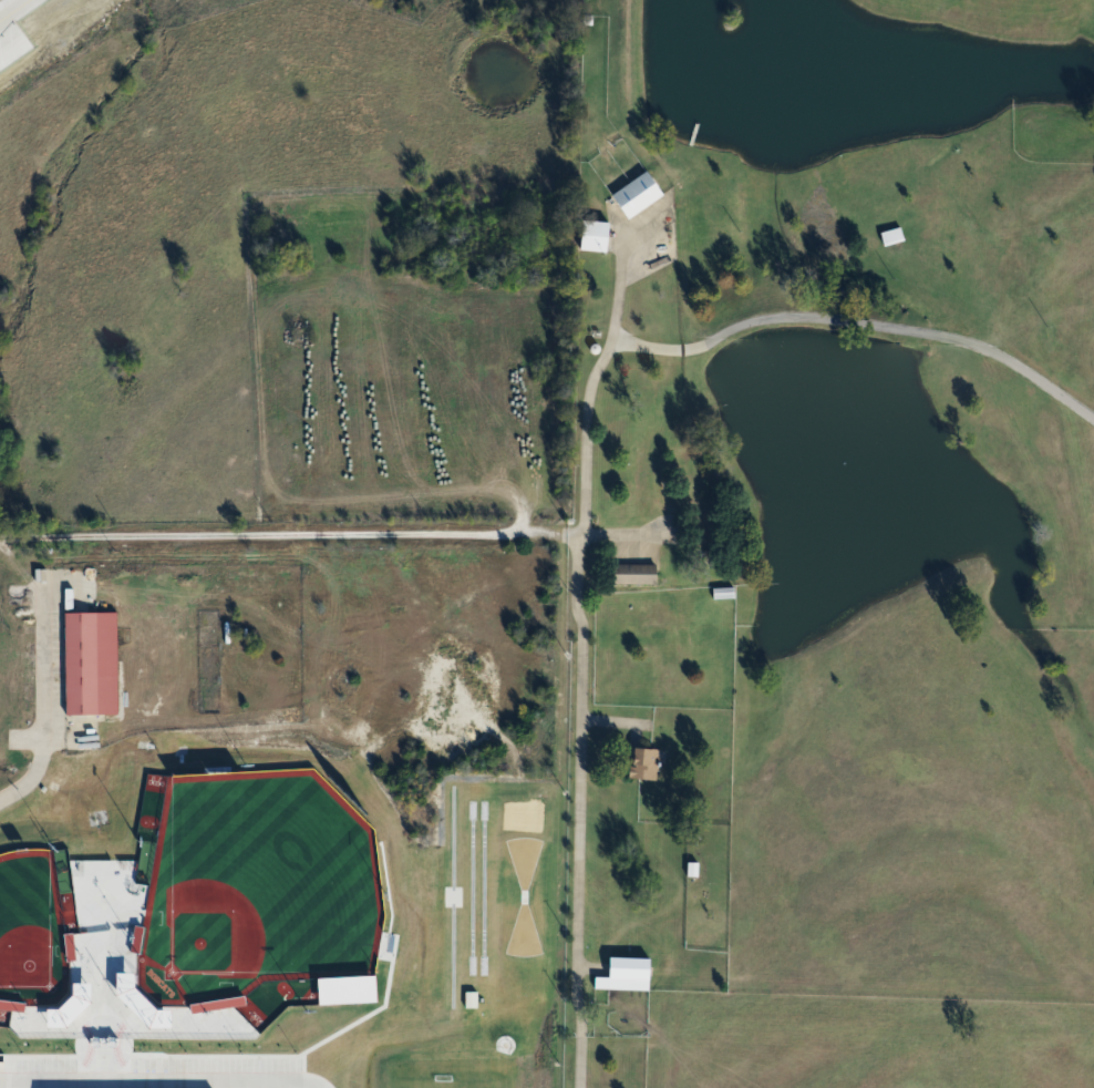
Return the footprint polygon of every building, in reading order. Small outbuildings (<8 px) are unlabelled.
[(612,194),(649,168),(665,193),(629,218),(612,194)] [(582,249),(584,220),(610,220),(609,249),(582,249)] [(884,246),(879,232),(900,225),(905,239),(884,246)] [(615,583),(615,563),(657,563),(657,583),(615,583)] [(63,613),(114,612),(116,714),(65,715),(63,613)] [(659,748),(659,778),(629,778),(629,748),(659,748)] [(651,957),(651,989),(594,988),(595,974),(609,974),(609,956),(651,957)]
